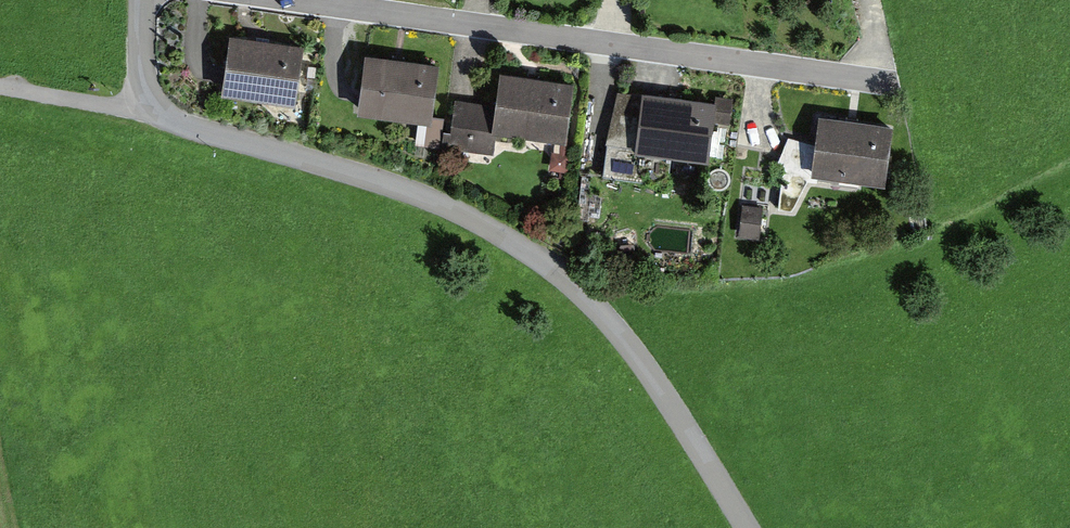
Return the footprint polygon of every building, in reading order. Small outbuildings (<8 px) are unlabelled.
[(229,33),(221,92),(295,103),(304,43),(229,33)] [(364,52),(357,111),(418,119),(431,121),(432,114),(439,61),(364,52)] [(496,130),(565,140),(574,81),(499,70),(494,104),(491,129),(496,130)] [(635,147),(642,94),(617,90),(608,126),(606,143),(635,147)] [(717,100),(642,90),(642,94),(635,147),(635,149),(709,159),(717,100)] [(494,104),(455,99),(449,146),(493,152),(496,130),(491,129),(494,104)] [(415,143),(440,146),(444,115),(432,114),(431,121),(418,119),(415,143)] [(818,114),(811,172),(885,182),(892,123),(818,114)] [(739,231),(761,236),(768,208),(747,202),(739,231)]
